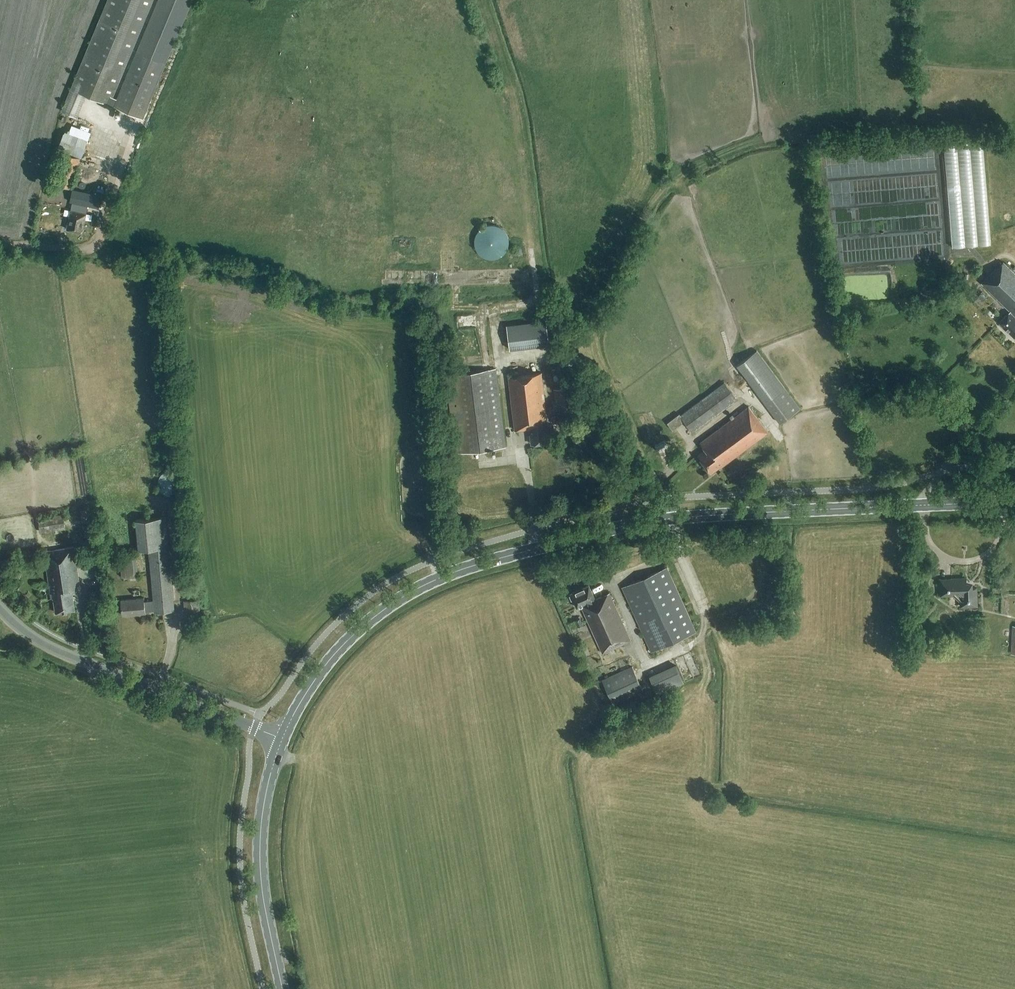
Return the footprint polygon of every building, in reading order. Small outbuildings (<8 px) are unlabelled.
[(137,51),(117,99),(113,98),(154,0),(107,0),(61,111),(77,118),(86,96),(142,119),(192,0),(158,0),(137,51)] [(89,138),(65,129),(57,149),(81,158),(89,138)] [(991,244),(991,241),(983,140),(944,143),(952,247),(991,244)] [(70,189),(80,159),(64,153),(54,184),(70,189)] [(82,232),(87,205),(98,208),(101,196),(72,190),(70,202),(72,202),(67,229),(82,232)] [(487,259),(491,260),(495,259),(499,258),(503,255),(506,251),(508,247),(509,242),(508,238),(506,234),(504,231),(501,228),(496,226),(492,225),(487,226),(482,228),(479,231),(477,234),(475,238),(474,242),(475,247),(477,251),(480,255),(483,258),(487,259)] [(855,244),(851,244),(851,249),(867,249),(867,236),(856,236),(855,244)] [(996,268),(981,283),(1010,311),(999,322),(1014,337),(1014,274),(1003,262),(997,269),(996,268)] [(506,325),(509,349),(549,344),(546,320),(506,325)] [(780,422),(800,408),(757,350),(737,365),(780,422)] [(456,453),(505,447),(495,369),(446,375),(456,453)] [(531,443),(548,441),(546,421),(548,421),(541,373),(508,377),(515,430),(529,428),(531,443)] [(672,430),(684,421),(692,432),(736,399),(724,383),(680,415),(679,414),(667,423),(672,430)] [(571,386),(554,389),(559,415),(576,412),(571,386)] [(704,449),(697,455),(711,473),(720,465),(721,466),(767,431),(749,406),(700,443),(704,449)] [(161,476),(159,479),(158,484),(159,488),(161,492),(164,494),(168,496),(172,496),(177,494),(180,492),(182,488),(183,484),(182,479),(180,476),(176,473),(172,471),(168,471),(164,473),(161,476)] [(62,514),(38,518),(41,532),(65,528),(62,514)] [(154,612),(174,610),(166,517),(136,520),(138,550),(149,549),(154,600),(144,601),(143,598),(121,600),(122,615),(145,613),(145,611),(154,610),(154,612)] [(55,613),(75,610),(72,593),(80,592),(73,547),(44,552),(51,596),(46,597),(46,594),(40,595),(41,600),(53,598),(55,613)] [(136,576),(135,557),(120,558),(121,577),(136,576)] [(667,566),(622,587),(651,651),(696,631),(667,566)] [(966,582),(966,577),(940,578),(940,594),(954,594),(963,602),(963,605),(977,605),(976,588),(973,588),(972,582),(966,582)] [(589,584),(570,592),(571,595),(569,596),(571,599),(573,598),(577,607),(581,605),(602,652),(628,641),(608,594),(595,599),(589,584)] [(183,600),(184,612),(200,610),(199,599),(183,600)] [(675,665),(649,677),(657,695),(683,683),(675,665)] [(632,666),(603,679),(602,680),(612,704),(642,690),(632,666)]
